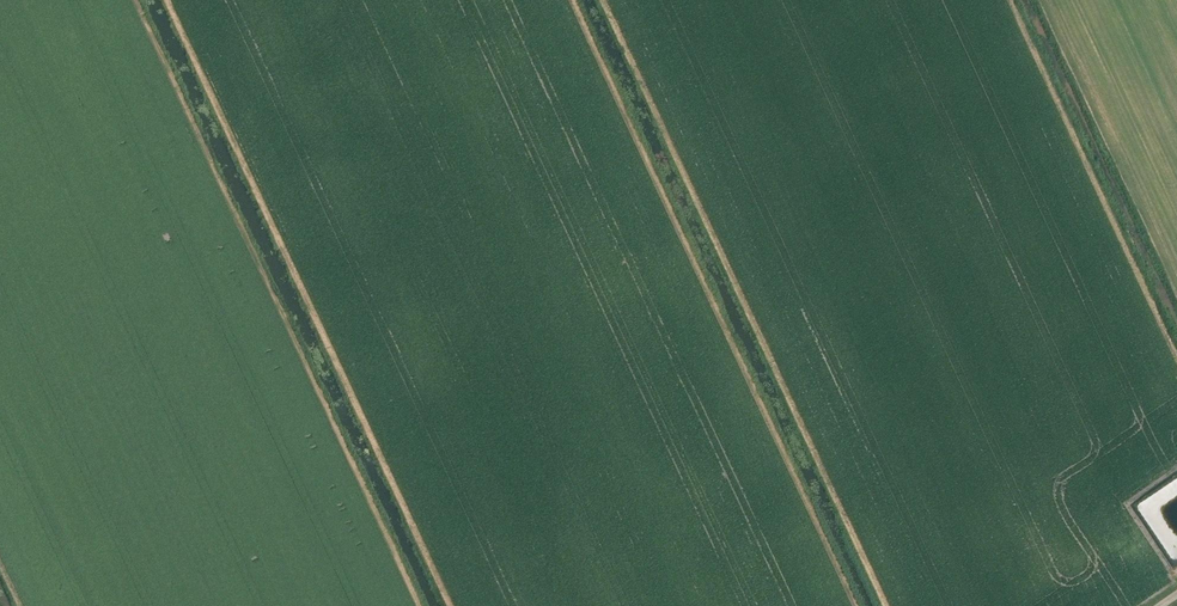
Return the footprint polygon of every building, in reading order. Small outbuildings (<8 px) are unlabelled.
[(1168,556),(1176,552),(1167,533),(1159,537),(1168,556)]
